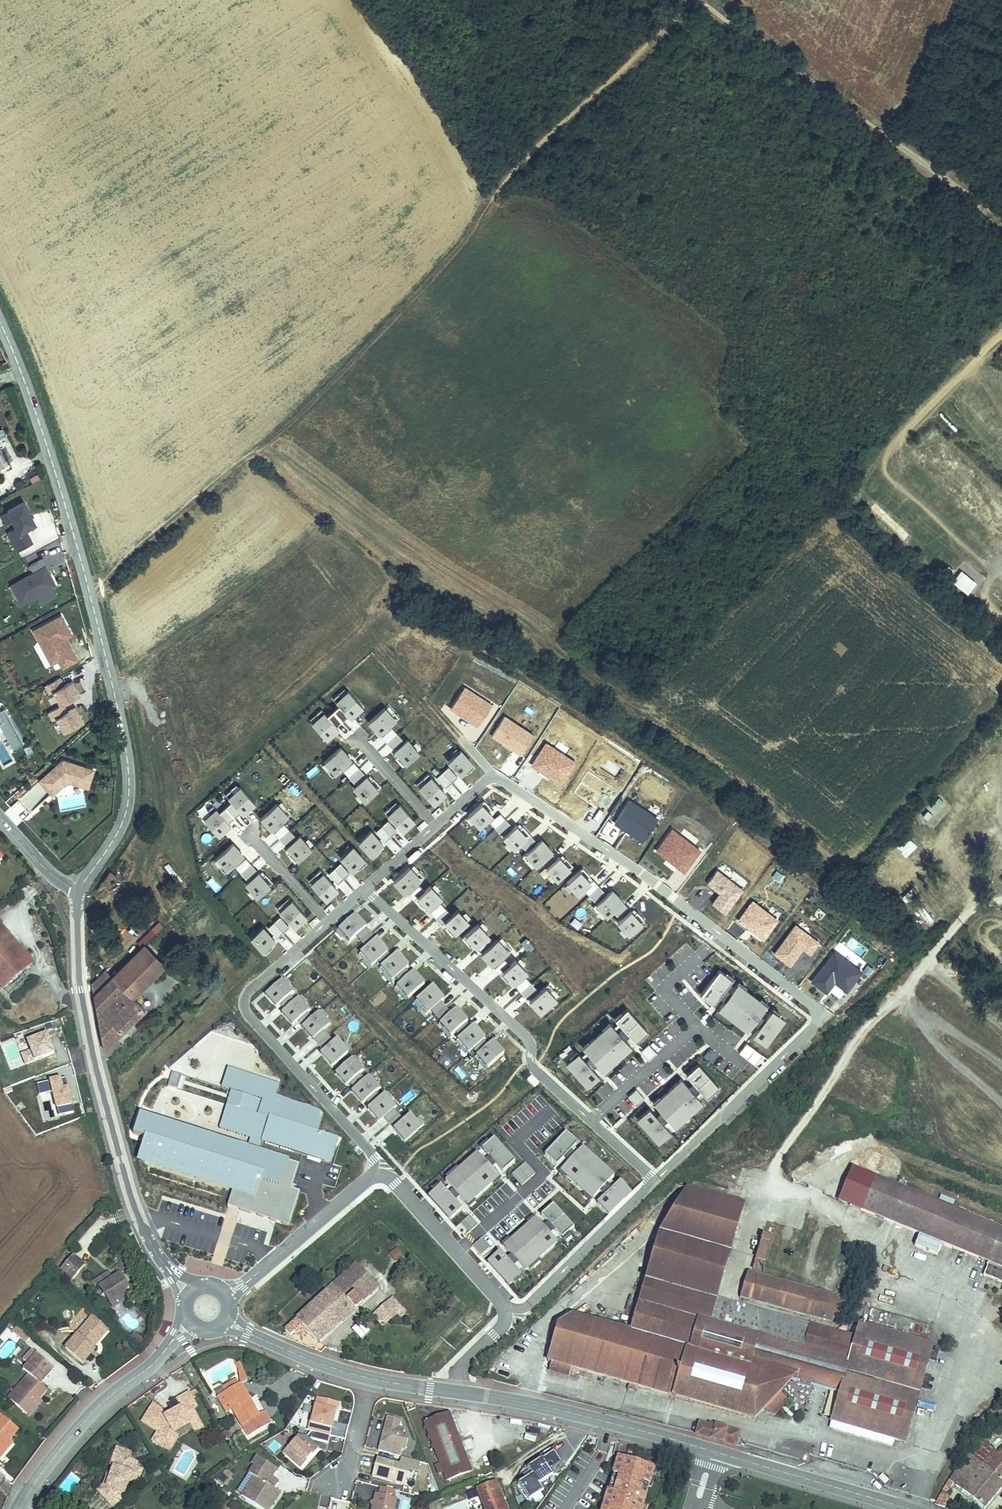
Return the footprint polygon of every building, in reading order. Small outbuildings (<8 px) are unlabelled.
[(7,498),(0,501),(0,546),(14,539),(8,525),(18,520),(7,498)] [(29,571),(25,563),(27,563),(23,555),(10,561),(14,569),(0,575),(0,599),(15,592),(31,584),(34,582),(29,571)] [(975,583),(961,571),(953,580),(967,592),(975,583)] [(31,584),(15,592),(19,601),(35,593),(31,584)] [(42,645),(38,636),(40,635),(47,632),(42,622),(15,635),(22,650),(25,648),(29,658),(34,656),(38,664),(51,657),(45,643),(42,645)] [(27,687),(34,702),(37,701),(54,693),(46,678),(38,682),(34,674),(20,681),(23,689),(27,687)] [(463,687),(449,708),(477,726),(491,705),(463,687)] [(336,693),(331,698),(336,703),(347,714),(349,717),(361,706),(346,690),(339,696),(336,693)] [(40,709),(37,701),(34,702),(22,708),(26,716),(30,714),(37,728),(56,719),(49,705),(40,709)] [(336,703),(331,709),(341,720),(347,714),(336,703)] [(378,733),(398,716),(393,711),(390,713),(384,706),(367,721),(378,733)] [(325,714),(320,708),(315,713),(317,716),(310,722),(325,739),(337,728),(335,725),(325,714)] [(331,709),(325,714),(335,725),(341,720),(331,709)] [(491,735),(520,754),(532,735),(503,716),(491,735)] [(380,736),(386,742),(397,732),(392,726),(380,736)] [(403,738),(397,732),(386,742),(391,748),(403,738)] [(397,754),(394,757),(401,766),(418,751),(406,739),(393,750),(397,754)] [(76,769),(82,752),(51,742),(28,762),(40,775),(53,765),(58,763),(76,769)] [(25,756),(33,753),(30,745),(22,748),(25,756)] [(326,771),(331,776),(350,759),(339,746),(323,761),(329,768),(326,771)] [(463,770),(465,773),(474,766),(459,750),(447,761),(459,774),(463,770)] [(360,751),(354,759),(361,764),(367,757),(360,751)] [(341,770),(347,777),(358,767),(352,761),(341,770)] [(446,764),(440,770),(450,781),(456,776),(446,764)] [(363,773),(358,767),(347,777),(352,783),(363,773)] [(444,787),(450,781),(440,770),(434,776),(444,787)] [(444,792),(427,772),(422,777),(424,780),(417,786),(432,803),(444,792)] [(380,785),(372,777),(369,779),(365,775),(352,787),(363,799),(380,785)] [(29,813),(50,800),(41,786),(21,799),(29,813)] [(230,789),(224,794),(229,799),(239,811),(242,814),(254,803),(240,786),(232,792),(230,789)] [(937,813),(944,801),(936,797),(930,810),(937,813)] [(229,799),(223,805),(233,816),(239,811),(229,799)] [(613,821),(643,840),(657,818),(628,799),(613,821)] [(483,800),(467,814),(478,827),(492,815),(488,811),(491,808),(483,800)] [(271,830),(290,812),(285,807),(282,810),(276,803),(260,818),(271,830)] [(389,806),(384,811),(401,830),(413,819),(399,803),(392,809),(389,806)] [(217,810),(212,804),(207,809),(209,812),(202,818),(216,835),(229,824),(227,822),(217,810)] [(223,805),(217,810),(227,822),(233,816),(223,805)] [(488,822),(494,828),(505,818),(499,812),(488,822)] [(386,818),(380,824),(390,835),(396,830),(386,818)] [(505,818),(494,828),(499,834),(510,824),(505,818)] [(273,832),(278,839),(290,829),(284,822),(273,832)] [(383,841),(390,835),(380,824),(374,829),(383,841)] [(519,828),(515,824),(502,836),(513,848),(518,844),(529,834),(522,825),(519,828)] [(295,835),(290,829),(278,839),(284,845),(295,835)] [(672,829),(656,849),(683,871),(699,850),(672,829)] [(372,857),(380,849),(377,846),(381,843),(370,830),(357,841),(372,857)] [(535,840),(529,834),(518,844),(523,850),(535,840)] [(289,851),(286,854),(294,862),(310,848),(299,835),(286,847),(289,851)] [(551,851),(540,839),(522,855),(527,860),(529,859),(535,865),(541,860),(550,852),(551,851)] [(905,858),(916,847),(909,839),(897,849),(905,858)] [(219,867),(223,872),(243,855),(232,843),(215,857),(222,864),(219,867)] [(355,867),(358,870),(366,862),(352,846),(339,858),(351,871),(355,867)] [(251,861),(259,856),(255,849),(247,854),(251,861)] [(550,852),(541,860),(547,866),(556,858),(550,852)] [(562,860),(558,856),(556,858),(547,866),(545,868),(556,880),(572,865),(565,857),(562,860)] [(234,867),(239,874),(250,864),(245,857),(234,867)] [(339,861),(332,867),(342,878),(349,872),(339,861)] [(256,870),(250,864),(239,874),(245,880),(256,870)] [(410,865),(393,881),(404,893),(422,876),(418,871),(416,872),(410,865)] [(336,883),(342,878),(332,867),(326,872),(336,883)] [(582,867),(566,881),(577,893),(581,889),(590,881),(586,878),(589,875),(582,867)] [(337,889),(319,869),(314,874),(317,877),(310,883),(325,900),(337,889)] [(712,902),(724,912),(742,890),(716,869),(706,882),(719,892),(712,902)] [(272,882),(264,873),(261,876),(258,872),(245,884),(256,896),(272,882)] [(590,881),(581,889),(587,895),(598,885),(593,879),(590,881)] [(425,890),(419,884),(408,894),(414,900),(425,890)] [(424,905),(428,909),(441,897),(430,885),(425,890),(414,900),(421,908),(424,905)] [(598,885),(587,895),(592,901),(604,891),(598,885)] [(622,901),(611,889),(593,905),(598,911),(600,909),(606,915),(613,909),(622,901)] [(281,903),(276,907),(293,927),(306,916),(291,900),(284,906),(281,903)] [(752,900),(738,919),(762,937),(776,919),(752,900)] [(430,911),(435,918),(447,908),(441,901),(430,911)] [(622,901),(613,909),(619,915),(628,907),(622,901)] [(447,908),(435,918),(441,924),(444,921),(452,914),(447,908)] [(452,914),(444,921),(447,925),(444,927),(452,936),(468,921),(457,909),(452,914)] [(633,913),(630,909),(616,921),(627,933),(644,919),(636,910),(633,913)] [(48,919),(43,911),(40,913),(45,921),(48,919)] [(278,915),(272,921),(282,932),(288,927),(278,915)] [(365,927),(354,915),(337,930),(343,937),(342,939),(346,944),(354,937),(365,927)] [(376,917),(367,925),(372,931),(382,924),(376,917)] [(276,938),(282,932),(272,921),(266,926),(276,938)] [(489,935),(478,923),(461,937),(469,946),(472,943),(476,947),(477,946),(488,936),(489,935)] [(0,924),(0,986),(1,987),(31,962),(0,924)] [(795,924),(773,951),(789,963),(802,947),(809,952),(818,941),(795,924)] [(264,953),(272,946),(269,943),(273,940),(262,926),(250,937),(264,953)] [(371,933),(365,927),(354,937),(360,943),(371,933)] [(371,933),(360,943),(365,949),(376,939),(371,933)] [(488,936),(477,946),(482,952),(493,941),(488,936)] [(481,952),(492,965),(510,948),(504,943),(503,944),(497,938),(493,941),(482,952),(481,952)] [(387,951),(376,939),(365,949),(358,956),(363,961),(365,960),(371,966),(376,961),(387,951)] [(114,969),(137,993),(167,964),(144,940),(114,969)] [(695,953),(703,962),(711,956),(703,946),(695,953)] [(509,961),(516,955),(511,949),(504,955),(509,961)] [(810,979),(826,991),(834,980),(846,989),(861,970),(833,950),(810,979)] [(387,951),(376,961),(381,967),(392,957),(387,951)] [(408,965),(397,953),(392,957),(381,967),(378,969),(384,975),(385,974),(391,980),(393,978),(405,968),(408,965)] [(510,979),(513,983),(527,971),(516,959),(510,963),(505,957),(494,967),(506,981),(510,979)] [(137,993),(114,969),(108,963),(90,980),(97,1003),(101,1022),(106,1042),(147,1004),(137,993)] [(405,968),(393,978),(399,984),(410,974),(405,968)] [(719,969),(700,993),(715,1005),(732,982),(725,977),(727,975),(719,969)] [(407,999),(424,984),(413,971),(410,974),(399,984),(394,988),(399,994),(400,992),(407,999)] [(515,985),(521,991),(532,981),(527,975),(515,985)] [(282,980),(265,995),(276,1007),(279,1005),(290,995),(295,991),(290,985),(288,987),(282,980)] [(532,981),(521,991),(526,997),(538,987),(532,981)] [(547,983),(528,1000),(540,1012),(556,997),(550,991),(552,989),(547,983)] [(742,990),(735,984),(719,1005),(726,1010),(724,1012),(746,1029),(764,1007),(757,1001),(758,999),(743,988),(742,990)] [(440,1002),(443,999),(432,987),(416,1001),(421,1008),(420,1009),(425,1015),(428,1012),(440,1002)] [(372,1002),(377,1006),(386,997),(381,992),(372,1002)] [(290,995),(279,1005),(284,1010),(295,1000),(290,995)] [(284,1010),(281,1013),(292,1025),(296,1022),(307,1012),(311,1009),(306,1003),(304,1005),(298,998),(295,1000),(284,1010)] [(440,1002),(428,1012),(434,1018),(445,1008),(440,1002)] [(622,1013),(615,1019),(635,1041),(647,1030),(626,1007),(620,1012),(622,1013)] [(445,1008),(434,1018),(439,1024),(450,1014),(445,1008)] [(467,1021),(456,1009),(450,1014),(439,1024),(438,1025),(443,1031),(445,1029),(451,1036),(454,1033),(465,1023),(467,1021)] [(769,1010),(751,1033),(765,1043),(783,1019),(777,1014),(776,1016),(769,1010)] [(307,1012),(296,1022),(301,1028),(313,1018),(307,1012)] [(313,1018),(301,1028),(313,1040),(324,1030),(331,1023),(327,1018),(325,1019),(319,1012),(313,1018)] [(357,1032),(360,1024),(352,1021),(349,1029),(357,1032)] [(465,1023),(454,1033),(459,1038),(470,1028),(465,1023)] [(590,1042),(584,1048),(602,1068),(608,1062),(610,1064),(631,1045),(611,1024),(604,1030),(603,1028),(589,1041),(590,1042)] [(484,1038),(473,1026),(470,1028),(459,1038),(455,1042),(461,1048),(462,1046),(468,1053),(471,1050),(483,1040),(484,1038)] [(324,1030),(313,1040),(318,1046),(329,1036),(324,1030)] [(22,1057),(25,1066),(54,1055),(46,1036),(27,1044),(31,1053),(22,1057)] [(329,1036),(318,1046),(323,1052),(334,1042),(329,1036)] [(323,1052),(320,1054),(331,1067),(347,1052),(341,1045),(343,1044),(338,1038),(334,1042),(323,1052)] [(483,1040),(471,1050),(477,1056),(488,1045),(483,1040)] [(504,1053),(492,1041),(488,1045),(477,1056),(475,1058),(480,1063),(482,1062),(488,1068),(504,1053)] [(738,1051),(754,1063),(762,1054),(746,1041),(738,1051)] [(648,1043),(640,1050),(648,1059),(656,1052),(648,1043)] [(241,1060),(244,1047),(238,1045),(235,1059),(241,1060)] [(444,1052),(436,1055),(442,1067),(450,1064),(444,1052)] [(571,1057),(566,1062),(587,1085),(599,1074),(579,1053),(573,1059),(571,1057)] [(352,1058),(335,1073),(346,1086),(349,1083),(360,1073),(365,1069),(360,1063),(359,1065),(352,1058)] [(686,1073),(705,1094),(712,1088),(713,1090),(719,1085),(698,1062),(686,1073)] [(457,1066),(452,1072),(463,1079),(467,1073),(457,1066)] [(249,1142),(247,1148),(259,1151),(262,1142),(276,1096),(280,1084),(229,1068),(223,1088),(236,1092),(262,1100),(258,1114),(232,1105),(223,1133),(249,1142)] [(173,1072),(168,1085),(178,1089),(183,1075),(173,1072)] [(360,1073),(349,1083),(354,1089),(365,1079),(360,1073)] [(354,1089),(351,1091),(362,1104),(366,1101),(377,1091),(381,1087),(376,1082),(375,1083),(368,1076),(365,1079),(354,1089)] [(535,1087),(539,1083),(531,1076),(527,1080),(535,1087)] [(655,1103),(673,1123),(679,1117),(681,1119),(695,1106),(694,1105),(700,1099),(681,1077),(660,1096),(662,1098),(655,1103)] [(75,1114),(66,1079),(37,1087),(40,1098),(54,1094),(60,1118),(75,1114)] [(644,1097),(636,1088),(628,1095),(636,1104),(644,1097)] [(377,1091),(366,1101),(371,1107),(382,1097),(377,1091)] [(236,1092),(232,1105),(258,1114),(262,1100),(236,1092)] [(368,1110),(378,1122),(383,1118),(395,1108),(397,1106),(392,1100),(390,1102),(384,1095),(382,1097),(371,1107),(368,1110)] [(276,1096),(262,1142),(330,1164),(338,1139),(317,1132),(323,1115),(317,1109),(276,1096)] [(637,1117),(657,1140),(663,1135),(661,1133),(668,1128),(649,1106),(637,1117)] [(614,1124),(622,1117),(613,1107),(605,1115),(614,1124)] [(395,1108),(383,1118),(388,1124),(400,1114),(395,1108)] [(139,1159),(233,1189),(256,1196),(251,1210),(290,1222),(300,1192),(291,1189),(299,1164),(259,1151),(247,1148),(140,1114),(133,1135),(145,1139),(139,1159)] [(400,1114),(388,1124),(393,1130),(405,1120),(400,1114)] [(405,1120),(393,1130),(404,1142),(421,1128),(415,1121),(417,1120),(412,1114),(405,1120)] [(566,1132),(545,1155),(557,1165),(577,1144),(570,1138),(572,1137),(566,1132)] [(490,1145),(484,1151),(503,1172),(515,1161),(494,1138),(489,1143),(490,1145)] [(587,1151),(583,1147),(563,1169),(569,1175),(567,1176),(586,1193),(588,1191),(594,1197),(614,1176),(596,1159),(594,1160),(586,1153),(587,1151)] [(864,1171),(877,1177),(886,1156),(872,1150),(866,1165),(855,1160),(852,1166),(864,1171)] [(596,1159),(587,1151),(586,1153),(594,1160),(596,1159)] [(451,1177),(446,1182),(466,1204),(472,1198),(474,1200),(493,1183),(491,1181),(497,1175),(478,1153),(459,1170),(461,1172),(452,1179),(451,1177)] [(526,1162),(512,1174),(522,1185),(535,1173),(526,1162)] [(838,1201),(850,1206),(864,1171),(852,1166),(838,1201)] [(459,1170),(451,1177),(452,1179),(461,1172),(459,1170)] [(850,1206),(919,1235),(915,1246),(924,1250),(925,1248),(929,1250),(928,1252),(937,1255),(942,1244),(988,1263),(983,1275),(993,1279),(994,1277),(998,1279),(997,1281),(1001,1283),(1001,1228),(877,1177),(864,1171),(850,1206)] [(626,1187),(620,1180),(618,1182),(624,1188),(626,1187)] [(624,1188),(618,1182),(597,1202),(609,1214),(631,1192),(626,1187),(624,1188)] [(830,1182),(827,1191),(840,1195),(843,1187),(830,1182)] [(744,1204),(687,1187),(660,1232),(631,1331),(572,1315),(559,1325),(548,1361),(551,1362),(549,1370),(569,1376),(571,1368),(632,1385),(631,1389),(637,1391),(638,1387),(754,1420),(763,1410),(766,1407),(774,1415),(788,1400),(780,1392),(792,1380),(839,1393),(831,1422),(834,1423),(832,1430),(891,1446),(893,1439),(904,1443),(920,1389),(924,1375),(928,1361),(932,1345),(859,1324),(855,1338),(848,1336),(837,1333),(716,1299),(744,1204)] [(434,1192),(429,1197),(450,1220),(462,1209),(443,1188),(436,1194),(434,1192)] [(233,1189),(228,1207),(289,1226),(290,1222),(251,1210),(256,1196),(233,1189)] [(574,1228),(553,1204),(541,1215),(560,1236),(567,1231),(569,1232),(574,1228)] [(478,1225),(470,1215),(461,1223),(469,1232),(478,1225)] [(506,1249),(525,1271),(530,1266),(528,1265),(537,1257),(539,1259),(557,1242),(538,1220),(531,1226),(529,1224),(511,1241),(512,1243),(506,1249)] [(753,1269),(761,1272),(771,1238),(763,1236),(753,1269)] [(482,1238),(473,1246),(481,1255),(490,1247),(482,1238)] [(189,1261),(220,1265),(222,1249),(191,1245),(189,1261)] [(390,1254),(396,1262),(402,1257),(397,1249),(390,1254)] [(500,1251),(488,1263),(508,1286),(514,1280),(513,1279),(519,1273),(500,1251)] [(528,1265),(530,1266),(539,1259),(537,1257),(528,1265)] [(68,1274),(74,1279),(85,1264),(79,1259),(68,1274)] [(74,1279),(80,1284),(91,1269),(85,1264),(74,1279)] [(343,1277),(364,1300),(376,1289),(354,1266),(343,1277)] [(740,1298),(832,1323),(849,1301),(747,1273),(740,1298)] [(413,1282),(415,1284),(421,1279),(419,1277),(417,1274),(411,1280),(413,1282)] [(103,1284),(120,1308),(130,1300),(138,1294),(126,1277),(119,1282),(114,1275),(103,1284)] [(411,1283),(418,1291),(427,1282),(421,1275),(419,1277),(421,1279),(415,1284),(413,1282),(411,1283)] [(343,1277),(285,1330),(290,1336),(294,1332),(299,1338),(307,1330),(310,1333),(318,1342),(364,1300),(343,1277)] [(372,1315),(383,1327),(396,1315),(400,1318),(406,1313),(392,1297),(372,1315)] [(130,1300),(120,1308),(123,1313),(134,1305),(130,1300)] [(118,1332),(103,1319),(90,1334),(75,1352),(92,1367),(105,1351),(103,1350),(99,1347),(105,1340),(108,1343),(118,1332)] [(837,1333),(848,1336),(850,1331),(839,1328),(837,1333)] [(36,1345),(40,1341),(27,1330),(24,1335),(36,1345)] [(299,1338),(302,1340),(310,1333),(307,1330),(299,1338)] [(105,1340),(99,1347),(103,1350),(108,1343),(105,1340)] [(932,1345),(928,1361),(935,1363),(940,1348),(932,1345)] [(39,1366),(47,1356),(43,1352),(34,1362),(39,1366)] [(51,1401),(59,1392),(55,1389),(57,1387),(53,1383),(64,1370),(47,1356),(39,1366),(33,1373),(40,1379),(29,1392),(32,1395),(23,1405),(38,1417),(51,1401)] [(247,1381),(239,1362),(235,1364),(238,1369),(241,1385),(247,1381)] [(924,1375),(920,1389),(927,1391),(931,1377),(924,1375)] [(222,1388),(225,1394),(240,1385),(236,1379),(222,1388)] [(225,1394),(224,1395),(232,1410),(248,1436),(271,1423),(264,1411),(258,1415),(256,1416),(248,1401),(250,1400),(241,1385),(240,1385),(225,1394)] [(20,1402),(23,1405),(32,1395),(29,1392),(20,1402)] [(152,1441),(165,1448),(174,1432),(189,1424),(191,1427),(193,1430),(202,1424),(193,1409),(197,1406),(189,1393),(176,1400),(180,1408),(170,1414),(171,1416),(165,1419),(163,1414),(160,1409),(152,1404),(142,1422),(158,1431),(152,1441)] [(224,1395),(218,1398),(227,1413),(232,1410),(224,1395)] [(309,1422),(307,1430),(311,1431),(330,1436),(336,1412),(337,1412),(339,1403),(317,1398),(311,1423),(309,1422)] [(248,1401),(256,1416),(258,1415),(250,1400),(248,1401)] [(51,1401),(38,1417),(41,1420),(54,1405),(51,1401)] [(453,1412),(448,1414),(456,1432),(457,1431),(454,1423),(457,1422),(453,1412)] [(444,1472),(447,1480),(470,1471),(463,1451),(459,1442),(456,1432),(448,1414),(425,1422),(441,1464),(436,1466),(439,1474),(444,1472)] [(388,1417),(379,1451),(400,1457),(402,1449),(405,1450),(408,1439),(402,1437),(404,1430),(398,1428),(400,1420),(388,1417)] [(10,1419),(0,1431),(0,1467),(4,1471),(25,1446),(21,1443),(30,1435),(10,1419)] [(178,1435),(191,1427),(189,1424),(174,1432),(165,1448),(169,1451),(178,1435)] [(228,1429),(222,1433),(226,1439),(232,1436),(228,1429)] [(328,1443),(330,1436),(311,1431),(306,1437),(298,1436),(295,1439),(296,1440),(290,1446),(289,1446),(283,1452),(301,1468),(307,1462),(306,1461),(312,1454),(313,1455),(319,1449),(310,1440),(312,1438),(313,1440),(328,1443)] [(983,1508),(984,1508),(1001,1487),(1001,1458),(978,1438),(967,1452),(949,1481),(953,1484),(983,1508)] [(131,1453),(117,1448),(110,1466),(113,1467),(117,1456),(128,1460),(131,1453)] [(550,1470),(562,1462),(554,1450),(527,1468),(532,1474),(518,1484),(529,1500),(543,1491),(539,1484),(553,1475),(550,1470)] [(127,1487),(129,1481),(137,1484),(142,1470),(136,1468),(138,1463),(128,1460),(117,1456),(113,1467),(110,1475),(108,1481),(110,1483),(99,1493),(112,1508),(123,1499),(125,1493),(121,1491),(123,1486),(127,1487)] [(272,1477),(277,1469),(257,1456),(252,1463),(254,1465),(272,1477)] [(377,1458),(372,1476),(404,1485),(408,1470),(417,1473),(420,1462),(402,1457),(400,1464),(377,1458)] [(654,1469),(618,1458),(610,1483),(614,1484),(612,1492),(608,1491),(603,1508),(642,1508),(654,1469)] [(272,1477),(254,1465),(249,1473),(254,1476),(241,1496),(262,1508),(270,1508),(275,1502),(273,1501),(279,1492),(273,1488),(278,1480),(272,1477)] [(236,1493),(241,1496),(254,1476),(249,1473),(236,1493)] [(108,1481),(110,1475),(107,1474),(104,1485),(97,1491),(99,1493),(110,1483),(108,1481)] [(878,1477),(885,1484),(888,1480),(882,1474),(878,1477)] [(176,1480),(169,1484),(174,1492),(180,1488),(176,1480)] [(942,1491),(947,1493),(953,1484),(949,1481),(948,1480),(942,1491)] [(502,1506),(504,1505),(495,1482),(477,1489),(485,1508),(504,1508),(502,1506)] [(381,1487),(379,1494),(376,1493),(374,1501),(372,1506),(372,1508),(394,1508),(396,1498),(393,1498),(395,1490),(381,1487)] [(934,1504),(944,1508),(948,1493),(947,1493),(942,1491),(934,1504)] [(59,1504),(53,1500),(48,1507),(51,1508),(56,1508),(59,1504)]
